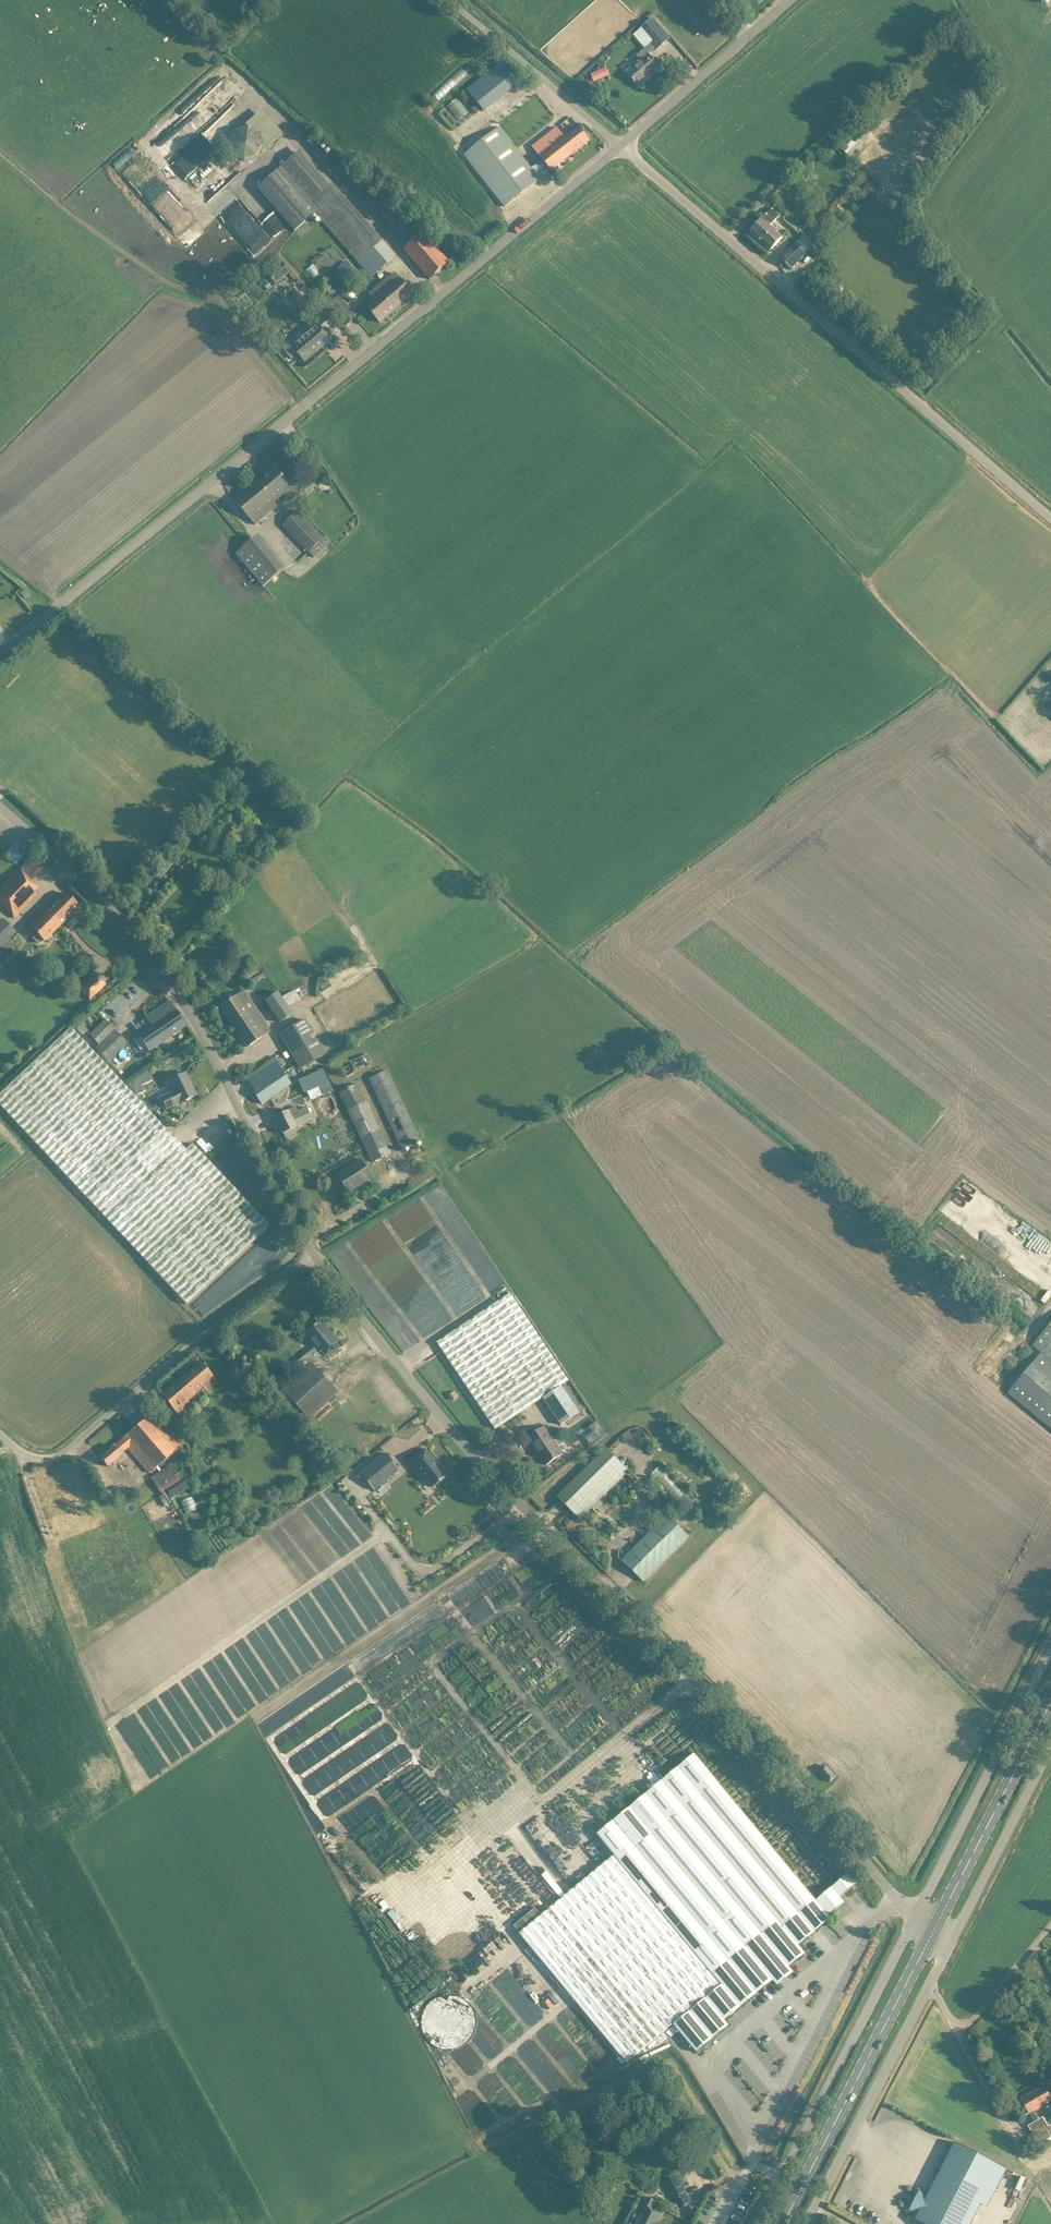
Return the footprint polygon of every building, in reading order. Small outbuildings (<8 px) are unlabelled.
[(671,38),(663,30),(653,18),(645,26),(639,31),(651,44),(637,56),(641,61),(627,73),(639,86),(659,68),(648,55),(655,49),(656,50),(671,38)] [(500,63),(467,90),(473,99),(480,107),(484,111),(519,83),(500,63)] [(599,71),(592,74),(594,81),(602,78),(599,71)] [(451,84),(437,98),(442,104),(457,90),(451,84)] [(195,92),(147,138),(156,148),(161,143),(161,144),(205,102),(195,92)] [(477,105),(472,109),(476,114),(481,110),(477,105)] [(246,125),(247,126),(235,130),(228,142),(232,155),(244,162),(258,158),(261,151),(263,153),(284,134),(263,111),(246,125)] [(557,128),(548,135),(532,147),(543,160),(531,169),(499,128),(464,154),(498,198),(505,207),(540,180),(539,180),(551,171),(551,172),(590,141),(579,127),(565,138),(557,128)] [(196,147),(195,153),(224,154),(224,137),(207,136),(207,147),(196,147)] [(359,262),(364,258),(377,274),(396,257),(381,239),(377,242),(299,152),(273,175),(258,189),(295,231),(315,213),(359,262)] [(404,250),(423,271),(430,280),(449,263),(442,255),(423,233),(403,209),(399,211),(383,192),(377,197),(349,164),(339,152),(336,154),(329,160),(368,204),(369,203),(372,207),(408,247),(404,250)] [(166,153),(166,162),(179,163),(179,154),(166,153)] [(215,164),(192,185),(201,195),(224,174),(215,164)] [(780,183),(767,197),(773,202),(782,193),(786,189),(780,183)] [(768,214),(758,225),(750,233),(771,251),(778,243),(783,238),(770,226),(779,217),(772,210),(768,214)] [(259,258),(275,242),(257,223),(240,238),(259,258)] [(792,270),(799,262),(807,254),(806,254),(815,244),(805,234),(796,244),(795,244),(780,259),(792,270)] [(268,263),(273,269),(268,272),(274,281),(276,283),(290,273),(277,255),(268,263)] [(318,283),(327,276),(317,266),(309,272),(318,283)] [(414,294),(406,286),(395,273),(377,289),(382,295),(367,308),(380,323),(414,294)] [(838,294),(843,288),(831,278),(827,283),(838,294)] [(329,307),(339,318),(346,326),(357,317),(350,308),(340,297),(329,307)] [(300,332),(281,347),(291,359),(298,353),(306,362),(317,352),(318,352),(332,341),(325,332),(318,325),(304,337),(300,332)] [(256,525),(264,518),(278,506),(274,501),(281,495),(286,500),(291,496),(295,500),(299,496),(277,469),(236,502),(243,511),(256,525)] [(282,525),(309,553),(324,538),(298,510),(282,525)] [(236,553),(263,586),(282,570),(256,537),(248,544),(236,553)] [(20,594),(24,599),(29,595),(25,590),(20,594)] [(229,753),(225,758),(234,767),(239,762),(229,753)] [(241,762),(232,771),(237,775),(246,766),(241,762)] [(12,849),(22,838),(17,833),(7,845),(12,849)] [(47,866),(32,852),(23,862),(25,864),(0,890),(0,904),(14,917),(37,894),(26,884),(31,879),(32,880),(39,874),(47,866)] [(45,941),(79,907),(65,893),(57,901),(39,919),(33,912),(26,920),(28,922),(33,927),(32,928),(35,931),(33,935),(32,936),(33,938),(34,940),(36,942),(38,943),(40,943),(41,943),(42,942),(44,940),(45,941)] [(2,918),(0,920),(0,964),(3,961),(1,959),(16,943),(10,938),(16,932),(2,918)] [(294,989),(361,950),(362,949),(352,933),(310,958),(306,952),(295,959),(297,962),(267,980),(267,981),(251,990),(255,997),(259,994),(263,1001),(264,1000),(265,1001),(279,1022),(292,1013),(288,1006),(300,998),(294,989)] [(204,953),(200,959),(206,963),(210,958),(204,953)] [(246,964),(240,968),(245,974),(251,970),(249,968),(246,964)] [(107,984),(96,974),(79,990),(90,1001),(107,984)] [(247,1047),(256,1041),(271,1032),(260,1015),(251,1003),(244,992),(229,1001),(220,1007),(247,1047)] [(187,1025),(170,1001),(146,1017),(150,1023),(136,1033),(149,1052),(173,1035),(187,1025)] [(130,1047),(127,1044),(105,1020),(88,1035),(100,1048),(97,1051),(107,1063),(108,1062),(111,1065),(130,1047)] [(317,1039),(312,1042),(309,1037),(314,1034),(305,1020),(279,1035),(299,1069),(326,1053),(317,1039)] [(231,1185),(192,1144),(186,1150),(166,1130),(71,1028),(0,1094),(0,1105),(148,1263),(186,1304),(270,1226),(231,1185)] [(355,1071),(370,1062),(365,1054),(360,1057),(356,1059),(355,1059),(354,1057),(349,1061),(350,1064),(341,1069),(345,1077),(355,1071)] [(262,1104),(270,1098),(290,1084),(275,1061),(256,1074),(248,1081),(255,1091),(254,1093),(262,1104)] [(322,1070),(299,1081),(304,1093),(319,1086),(324,1096),(332,1092),(328,1082),(322,1070)] [(402,1149),(420,1141),(387,1070),(369,1079),(402,1149)] [(197,1095),(186,1073),(169,1081),(174,1092),(161,1098),(167,1109),(179,1102),(180,1104),(197,1095)] [(136,1078),(128,1083),(138,1094),(143,1091),(136,1078)] [(339,1093),(363,1143),(381,1134),(358,1084),(339,1093)] [(283,1134),(292,1129),(296,1127),(312,1119),(307,1107),(290,1115),(288,1110),(284,1112),(274,1117),(283,1134)] [(363,1143),(372,1162),(390,1153),(381,1134),(363,1143)] [(340,1144),(347,1158),(353,1155),(347,1141),(340,1144)] [(348,1193),(357,1187),(372,1177),(361,1159),(346,1169),(336,1174),(348,1193)] [(562,1425),(571,1419),(582,1411),(565,1384),(569,1381),(523,1313),(510,1293),(436,1342),(496,1430),(543,1398),(562,1425)] [(406,1355),(423,1344),(395,1300),(378,1311),(406,1355)] [(305,1370),(281,1390),(307,1418),(334,1396),(340,1392),(313,1363),(320,1355),(337,1341),(321,1320),(315,1325),(313,1326),(314,1326),(306,1333),(317,1346),(298,1361),(305,1370)] [(1033,1346),(1042,1353),(1009,1393),(1050,1428),(1050,1324),(1033,1346)] [(169,1402),(180,1416),(191,1405),(188,1401),(204,1388),(207,1392),(208,1391),(217,1383),(206,1370),(200,1362),(162,1394),(169,1402)] [(460,1393),(453,1397),(457,1403),(464,1399),(460,1393)] [(100,1457),(107,1466),(107,1467),(121,1455),(120,1454),(128,1448),(149,1473),(180,1447),(159,1422),(152,1413),(121,1439),(121,1440),(114,1446),(100,1457)] [(547,1465),(563,1454),(544,1427),(528,1438),(547,1465)] [(425,1449),(409,1462),(423,1479),(425,1478),(433,1487),(445,1477),(433,1462),(435,1461),(425,1449)] [(580,1520),(587,1512),(628,1472),(606,1449),(565,1489),(558,1497),(580,1520)] [(385,1453),(360,1473),(374,1490),(398,1470),(385,1453)] [(165,1507),(173,1502),(167,1492),(193,1475),(182,1458),(151,1478),(162,1495),(159,1497),(165,1507)] [(665,1468),(656,1476),(687,1508),(695,1500),(665,1468)] [(191,1516),(201,1513),(196,1499),(186,1502),(191,1516)] [(644,1582),(689,1537),(667,1515),(630,1553),(622,1561),(644,1582)] [(845,1902),(841,1897),(857,1883),(853,1879),(821,1905),(695,1753),(597,1834),(614,1855),(519,1933),(626,2063),(673,2024),(696,2052),(729,2025),(721,2014),(801,1947),(797,1942),(845,1902)] [(836,1777),(826,1766),(820,1772),(830,1783),(836,1777)] [(577,1833),(588,1831),(584,1813),(573,1816),(577,1833)] [(513,1839),(507,1843),(516,1855),(521,1851),(513,1839)] [(472,1972),(478,1979),(485,1973),(479,1966),(472,1972)] [(1033,2111),(1050,2102),(1050,2097),(1050,2095),(1044,2086),(1014,2103),(1022,2118),(1029,2113),(1034,2121),(1027,2125),(1036,2140),(1032,2142),(1036,2148),(1041,2145),(1041,2143),(1050,2137),(1050,2136),(1049,2132),(1050,2130),(1050,2124),(1048,2126),(1042,2117),(1038,2119),(1033,2111)] [(955,2142),(928,2195),(919,2190),(909,2210),(918,2214),(915,2219),(924,2223),(971,2223),(981,2204),(987,2207),(1007,2169),(955,2142)] [(686,2195),(677,2177),(667,2183),(676,2201),(686,2195)] [(662,2216),(651,2210),(655,2201),(648,2198),(644,2207),(645,2207),(642,2213),(633,2208),(628,2218),(637,2223),(661,2223),(662,2223),(659,2222),(662,2216)]
